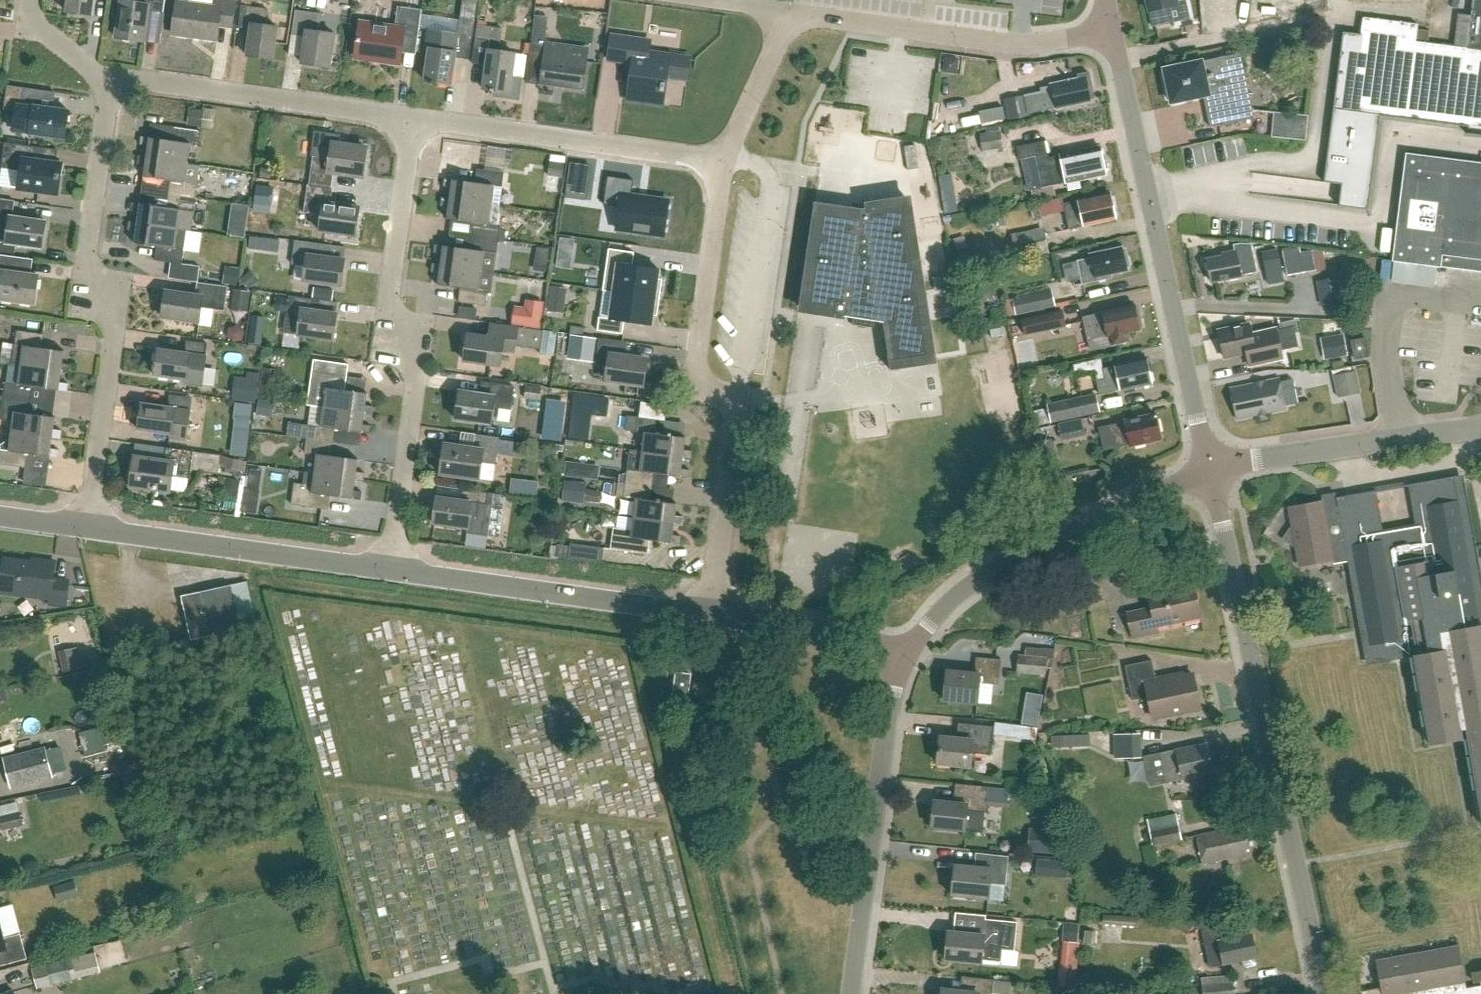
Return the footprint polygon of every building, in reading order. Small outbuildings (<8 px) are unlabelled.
[(92,17),(95,0),(69,0),(67,13),(92,17)] [(137,3),(121,1),(116,38),(144,42),(148,12),(164,14),(165,0),(137,0),(137,3)] [(216,40),(218,25),(230,27),(234,1),(223,0),(216,0),(215,8),(177,3),(173,34),(216,40)] [(1153,28),(1169,25),(1166,10),(1178,8),(1177,0),(1148,0),(1153,28)] [(1472,17),(1480,18),(1480,0),(1474,0),(1472,17)] [(247,57),(273,60),(278,27),(265,26),(267,9),(242,6),(239,28),(251,30),(247,57)] [(395,26),(360,22),(356,55),(381,58),(381,63),(400,65),(404,34),(418,36),(422,10),(398,7),(395,26)] [(302,64),(330,68),(335,35),(319,32),(322,15),(295,11),(292,36),(306,38),(302,64)] [(534,16),(532,36),(545,38),(548,17),(534,16)] [(1472,17),(1468,48),(1480,50),(1480,18),(1472,17)] [(1468,48),(1418,42),(1420,25),(1363,18),(1361,34),(1343,32),(1324,182),(1346,185),(1343,205),(1339,205),(1339,206),(1368,210),(1381,116),(1480,128),(1480,50),(1468,48)] [(433,83),(451,85),(455,58),(470,60),(475,21),(460,19),(458,34),(428,30),(426,49),(430,50),(425,81),(430,82),(430,84),(433,84),(433,83)] [(502,29),(477,26),(472,64),(486,66),(483,90),(491,91),(490,92),(493,93),(493,97),(519,100),(521,79),(512,78),(515,54),(499,52),(502,29)] [(629,101),(663,106),(667,77),(687,80),(690,58),(648,52),(650,41),(612,35),(608,60),(634,63),(629,101)] [(582,90),(586,62),(561,58),(562,49),(546,47),(547,39),(532,37),(528,66),(542,67),(540,85),(582,90)] [(1172,103),(1203,96),(1247,87),(1240,54),(1165,71),(1166,75),(1162,76),(1168,100),(1171,99),(1172,103)] [(1089,71),(1078,74),(1079,78),(1051,84),(1052,89),(1024,95),(1028,114),(1091,100),(1089,90),(1093,89),(1089,71)] [(8,86),(6,104),(17,106),(16,117),(16,118),(23,119),(21,134),(30,135),(39,136),(66,140),(69,112),(42,108),(45,92),(8,86)] [(1210,129),(1254,119),(1247,87),(1203,96),(1210,129)] [(947,98),(948,108),(968,105),(966,95),(947,98)] [(1009,117),(1026,114),(1022,96),(1005,99),(1009,117)] [(979,123),(1003,119),(1001,107),(976,112),(979,123)] [(204,112),(202,128),(214,129),(216,111),(205,109),(204,112)] [(193,110),(190,126),(202,128),(204,112),(193,110)] [(969,113),(940,117),(941,127),(970,123),(969,113)] [(1274,113),(1272,136),(1281,137),(1305,139),(1307,115),(1274,113)] [(189,165),(191,145),(198,146),(200,132),(174,128),(172,142),(140,138),(139,146),(147,147),(146,158),(146,159),(189,165)] [(984,150),(1005,148),(1003,131),(982,134),(984,150)] [(364,177),(368,149),(338,145),(339,137),(317,134),(310,182),(333,185),(334,172),(364,177)] [(1110,167),(1109,162),(1103,159),(1100,146),(1060,154),(1060,155),(1049,157),(1045,140),(1017,146),(1019,159),(1036,156),(1043,187),(1066,183),(1106,175),(1106,173),(1110,167)] [(20,190),(58,196),(61,176),(55,175),(57,164),(29,160),(30,147),(6,144),(3,169),(23,172),(20,190)] [(908,170),(919,168),(915,145),(904,146),(908,170)] [(1406,153),(1392,261),(1442,268),(1442,267),(1480,272),(1480,163),(1406,153)] [(143,178),(170,182),(169,195),(196,199),(199,177),(187,175),(189,165),(146,159),(146,158),(138,157),(137,165),(145,166),(143,178)] [(551,161),(549,175),(563,177),(565,164),(551,161)] [(452,188),(450,199),(492,205),(495,186),(503,187),(505,173),(478,169),(476,183),(445,179),(444,187),(452,188)] [(608,176),(604,205),(620,207),(617,229),(664,236),(669,201),(632,196),(634,180),(608,176)] [(586,200),(588,184),(568,181),(566,197),(586,200)] [(355,237),(359,208),(330,204),(333,188),(308,185),(304,213),(321,216),(319,232),(355,237)] [(495,186),(492,205),(500,206),(503,187),(495,186)] [(257,188),(253,210),(270,212),(273,191),(257,188)] [(1115,218),(1110,193),(1065,203),(1070,228),(1115,218)] [(155,227),(180,230),(182,211),(194,212),(196,199),(169,195),(168,201),(156,199),(154,207),(132,204),(131,212),(138,213),(137,220),(137,224),(136,225),(155,227)] [(448,220),(475,223),(473,237),(499,240),(501,226),(498,226),(490,225),(492,205),(450,199),(443,198),(442,206),(449,208),(448,220)] [(858,212),(851,211),(851,210),(818,205),(802,310),(836,315),(843,316),(842,319),(845,319),(845,317),(854,318),(853,325),(874,328),(875,321),(884,323),(891,371),(894,370),(893,367),(900,366),(921,363),(919,350),(932,348),(908,199),(875,204),(868,205),(868,202),(865,202),(866,208),(861,209),(858,208),(858,212)] [(15,255),(16,246),(42,250),(46,223),(13,219),(15,203),(0,201),(0,253),(15,255)] [(957,201),(944,203),(946,214),(958,212),(957,201)] [(237,205),(235,216),(247,217),(249,206),(237,205)] [(492,205),(490,225),(498,226),(500,206),(492,205)] [(184,251),(177,250),(180,230),(136,225),(137,224),(129,223),(128,231),(136,232),(134,244),(157,247),(155,261),(182,265),(184,251)] [(1018,259),(1050,252),(1045,227),(1013,234),(1018,259)] [(250,237),(249,248),(260,250),(262,238),(250,237)] [(498,254),(499,241),(499,240),(473,237),(471,250),(436,246),(435,253),(443,254),(441,265),(441,266),(483,272),(486,252),(498,254)] [(561,237),(559,251),(573,253),(575,239),(561,237)] [(296,240),(293,264),(307,266),(305,282),(341,286),(345,260),(324,257),(325,244),(296,240)] [(1212,283),(1242,277),(1242,276),(1258,273),(1252,245),(1241,245),(1234,246),(1236,253),(1223,255),(1223,258),(1207,261),(1212,283)] [(537,247),(536,256),(548,258),(550,249),(537,247)] [(1299,247),(1281,251),(1285,266),(1287,276),(1305,272),(1315,271),(1311,250),(1300,252),(1299,247)] [(1122,248),(1090,255),(1091,259),(1079,262),(1083,284),(1112,278),(1111,273),(1127,270),(1122,248)] [(614,291),(660,298),(662,280),(658,279),(660,270),(633,266),(634,252),(609,249),(603,291),(614,292),(614,291)] [(1277,249),(1262,252),(1262,254),(1265,270),(1268,284),(1283,281),(1277,249)] [(35,306),(39,277),(7,273),(9,257),(0,256),(0,285),(1,285),(0,292),(0,301),(35,306)] [(434,264),(432,272),(440,273),(438,286),(462,289),(460,302),(486,306),(488,292),(480,291),(483,272),(441,266),(441,265),(434,264)] [(229,267),(226,284),(236,286),(239,269),(229,267)] [(941,274),(943,286),(960,283),(958,271),(941,274)] [(250,273),(242,279),(248,287),(257,281),(250,273)] [(224,312),(226,301),(228,288),(198,283),(196,296),(167,291),(163,318),(200,323),(201,309),(224,312)] [(552,285),(551,295),(567,297),(568,287),(552,285)] [(334,290),(316,288),(315,298),(332,300),(334,290)] [(1053,290),(1014,298),(1018,316),(1057,308),(1053,290)] [(235,291),(233,305),(248,307),(250,293),(235,291)] [(614,291),(614,292),(610,318),(599,317),(598,331),(623,334),(625,321),(652,325),(653,315),(657,316),(660,298),(614,291)] [(284,334),(298,336),(333,340),(337,314),(312,311),(313,299),(289,296),(288,300),(287,312),(286,318),(284,334)] [(278,298),(276,310),(286,311),(288,300),(278,298)] [(542,328),(546,302),(528,299),(527,308),(516,306),(513,324),(542,328)] [(1140,330),(1139,326),(1142,325),(1140,316),(1137,317),(1135,305),(1103,312),(1104,313),(1084,318),(1089,339),(1108,335),(1109,337),(1111,336),(1112,342),(1116,344),(1128,342),(1130,338),(1129,332),(1140,330)] [(461,307),(460,317),(478,319),(479,309),(461,307)] [(1023,319),(1027,335),(1068,326),(1065,310),(1023,319)] [(1295,320),(1278,324),(1279,329),(1291,326),(1292,330),(1293,334),(1298,333),(1295,320)] [(515,353),(519,327),(495,324),(493,338),(468,334),(464,360),(502,365),(504,351),(515,353)] [(1296,346),(1295,341),(1293,334),(1292,330),(1291,326),(1279,329),(1275,330),(1274,326),(1251,331),(1250,325),(1219,332),(1226,359),(1255,352),(1258,365),(1281,359),(1279,349),(1296,346)] [(230,328),(228,336),(234,341),(242,339),(244,331),(238,326),(230,328)] [(556,355),(559,332),(545,330),(541,353),(556,355)] [(13,365),(21,366),(62,372),(62,373),(70,374),(71,366),(63,365),(65,353),(42,349),(44,335),(17,331),(14,354),(13,365)] [(261,346),(262,336),(250,334),(249,344),(261,346)] [(1344,334),(1325,338),(1329,358),(1347,355),(1344,334)] [(594,362),(597,338),(571,335),(568,359),(594,362)] [(624,341),(600,338),(596,364),(609,366),(607,381),(643,386),(647,359),(622,356),(624,341)] [(1366,340),(1351,343),(1354,361),(1369,358),(1366,340)] [(159,350),(155,376),(186,381),(185,388),(202,390),(208,345),(186,342),(185,354),(159,350)] [(1147,359),(1103,368),(1106,380),(1097,382),(1099,395),(1125,389),(1126,393),(1135,391),(1134,387),(1152,384),(1147,359)] [(312,373),(320,374),(336,376),(338,363),(314,360),(312,373)] [(6,384),(4,397),(31,401),(33,388),(67,393),(68,385),(61,384),(62,373),(62,372),(21,366),(18,386),(6,384)] [(238,378),(236,400),(255,402),(258,374),(248,373),(248,379),(238,378)] [(1355,373),(1351,374),(1334,378),(1339,399),(1360,394),(1355,373)] [(319,387),(327,388),(324,408),(365,413),(365,414),(373,415),(374,407),(366,406),(368,394),(345,391),(347,377),(336,376),(320,374),(319,387)] [(1231,389),(1237,420),(1286,410),(1286,407),(1298,404),(1293,380),(1281,383),(1280,379),(1231,389)] [(456,419),(492,424),(495,407),(512,410),(515,387),(490,383),(489,395),(460,391),(456,419)] [(529,387),(528,398),(540,399),(541,388),(529,387)] [(1097,393),(1049,404),(1053,422),(1101,412),(1097,393)] [(186,442),(189,425),(192,400),(170,396),(168,409),(142,405),(138,431),(170,435),(169,439),(186,442)] [(1,419),(13,421),(11,433),(53,439),(60,440),(61,432),(54,431),(56,419),(29,415),(31,401),(4,397),(1,419)] [(260,400),(258,415),(273,417),(276,402),(260,400)] [(643,417),(668,417),(668,403),(643,402),(643,417)] [(254,405),(237,403),(235,421),(252,423),(254,405)] [(309,406),(307,425),(309,426),(321,427),(324,408),(309,406)] [(324,408),(321,427),(309,426),(307,440),(333,443),(335,430),(370,434),(371,426),(364,425),(365,414),(365,413),(324,408)] [(1104,450),(1115,448),(1129,445),(1130,448),(1145,444),(1145,442),(1162,438),(1157,415),(1124,422),(1125,423),(1099,428),(1104,450)] [(626,430),(645,433),(642,452),(684,457),(684,458),(692,459),(693,451),(685,450),(686,438),(664,435),(665,421),(628,416),(626,430)] [(53,439),(11,433),(10,437),(10,439),(1,446),(0,451),(0,465),(25,468),(27,454),(58,458),(59,451),(51,450),(53,439)] [(497,464),(498,456),(516,459),(518,440),(479,435),(477,449),(445,445),(441,474),(481,480),(483,462),(497,464)] [(1038,442),(1043,461),(1059,458),(1054,438),(1038,442)] [(359,460),(332,457),(333,443),(307,440),(305,453),(318,455),(315,474),(356,479),(356,480),(364,481),(365,474),(357,473),(359,460)] [(235,455),(246,457),(248,445),(237,443),(235,455)] [(166,462),(155,461),(135,458),(131,487),(171,492),(173,477),(189,479),(190,471),(218,475),(221,456),(168,449),(166,462)] [(640,471),(628,470),(627,484),(653,487),(655,474),(689,478),(690,470),(683,469),(684,458),(684,457),(642,452),(640,471)] [(221,457),(220,466),(245,470),(246,462),(221,457)] [(356,480),(356,479),(315,474),(305,472),(303,484),(294,483),(291,505),(329,510),(331,496),(361,500),(362,492),(355,491),(356,480)] [(25,484),(44,487),(45,476),(26,474),(25,484)] [(1480,627),(1480,618),(1475,592),(1480,591),(1480,586),(1462,483),(1456,484),(1454,477),(1409,485),(1416,527),(1384,533),(1376,491),(1344,497),(1337,498),(1337,499),(1323,501),(1289,507),(1293,525),(1288,532),(1291,545),(1297,550),(1300,568),(1348,559),(1360,629),(1365,657),(1395,651),(1397,660),(1415,657),(1431,746),(1462,740),(1460,731),(1470,729),(1472,737),(1469,737),(1480,806),(1480,628),(1480,627)] [(227,479),(225,494),(237,495),(239,481),(227,479)] [(585,484),(564,482),(562,502),(583,504),(585,484)] [(618,496),(636,499),(634,518),(675,524),(683,525),(684,517),(676,516),(678,504),(651,501),(653,487),(627,484),(620,483),(618,496)] [(246,489),(242,512),(256,514),(260,491),(246,489)] [(437,497),(434,524),(468,528),(467,533),(489,536),(495,494),(464,489),(462,501),(437,497)] [(611,550),(648,555),(650,541),(681,545),(682,536),(674,535),(675,524),(634,518),(632,531),(614,528),(611,550)] [(606,547),(572,543),(570,558),(604,562),(606,547)] [(558,547),(556,558),(569,559),(571,549),(558,547)] [(4,559),(0,592),(49,598),(49,604),(66,606),(69,581),(54,579),(56,563),(42,561),(42,563),(4,559)] [(192,640),(212,636),(257,625),(247,581),(201,591),(182,595),(192,640)] [(1156,628),(1201,618),(1193,583),(1166,589),(1166,585),(1147,589),(1152,609),(1127,614),(1133,639),(1157,634),(1156,628)] [(1045,592),(1029,595),(1031,605),(1047,602),(1045,592)] [(1019,654),(1017,672),(1047,674),(1048,657),(1019,654)] [(945,701),(979,704),(981,684),(1001,686),(1003,660),(979,658),(978,674),(948,671),(945,701)] [(1153,718),(1201,708),(1194,675),(1174,679),(1173,677),(1157,680),(1152,661),(1126,666),(1133,701),(1149,698),(1153,718)] [(688,697),(691,675),(677,673),(674,695),(688,697)] [(1028,693),(1022,723),(1037,726),(1043,696),(1028,693)] [(115,710),(100,713),(107,743),(122,740),(115,710)] [(938,764),(971,767),(972,753),(992,755),(994,734),(1035,740),(1037,727),(995,721),(994,727),(968,724),(967,738),(941,736),(938,764)] [(1089,734),(1051,735),(1052,747),(1090,746),(1089,734)] [(1124,749),(1124,757),(1140,757),(1139,735),(1116,735),(1116,749),(1124,749)] [(1208,744),(1163,754),(1168,782),(1214,772),(1208,744)] [(3,758),(11,788),(53,777),(46,747),(3,758)] [(932,827),(965,830),(984,832),(988,787),(962,785),(960,804),(935,801),(932,827)] [(20,811),(18,802),(0,806),(0,811),(1,816),(20,811)] [(4,830),(25,825),(22,811),(20,811),(1,816),(4,830)] [(1153,845),(1155,845),(1183,839),(1178,813),(1148,818),(1153,845)] [(1251,849),(1247,830),(1243,831),(1242,826),(1197,836),(1203,864),(1248,855),(1247,849),(1251,849)] [(1028,850),(1060,853),(1062,833),(1030,830),(1028,850)] [(1004,900),(1005,884),(1008,857),(982,854),(981,867),(955,864),(952,895),(1004,900)] [(1068,863),(1038,860),(1036,875),(1067,878),(1068,863)] [(79,895),(75,881),(60,885),(64,899),(79,895)] [(1104,914),(1103,924),(1137,926),(1137,916),(1104,914)] [(1181,916),(1175,926),(1186,932),(1191,922),(1181,916)] [(949,931),(946,959),(1002,965),(1004,950),(1015,951),(1018,922),(982,919),(980,934),(949,931)] [(28,960),(21,935),(4,940),(0,923),(0,968),(28,960)] [(1067,925),(1066,940),(1077,941),(1078,926),(1067,925)] [(1257,956),(1252,934),(1233,939),(1232,936),(1225,937),(1223,927),(1203,931),(1211,967),(1225,964),(1225,963),(1241,960),(1242,967),(1246,969),(1255,967),(1257,963),(1256,956),(1257,956)] [(1085,930),(1084,942),(1095,943),(1096,931),(1085,930)] [(106,961),(122,955),(116,941),(100,948),(106,961)] [(1473,972),(1476,986),(1467,988),(1459,946),(1376,961),(1381,988),(1361,991),(1361,993),(1480,993),(1480,971),(1473,972)] [(73,957),(32,968),(39,988),(77,978),(77,977),(101,971),(96,951),(73,957)] [(1360,960),(1351,962),(1353,970),(1362,968),(1360,960)] [(994,980),(970,977),(969,992),(943,990),(942,993),(993,993),(994,980)] [(1233,982),(1202,984),(1203,993),(1234,993),(1233,982)]
